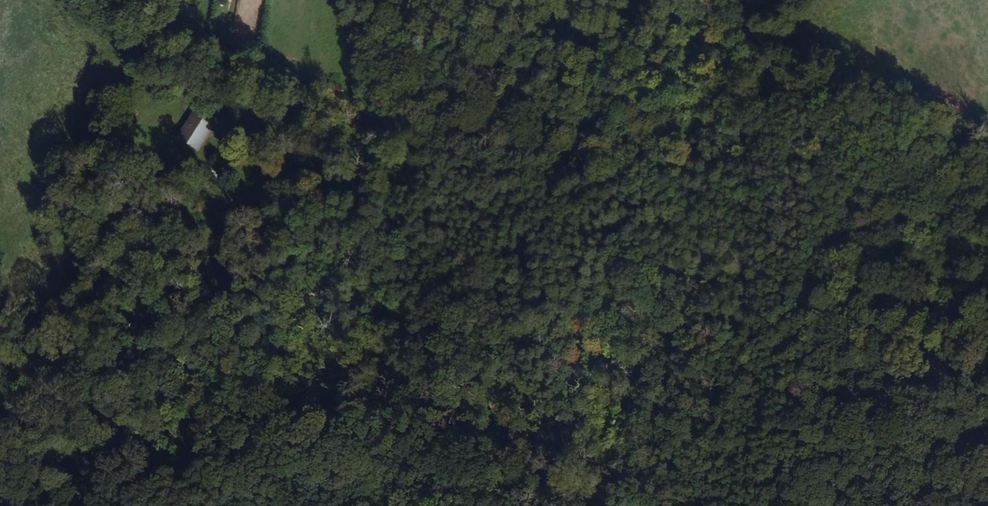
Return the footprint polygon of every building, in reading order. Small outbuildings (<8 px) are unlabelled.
[(238,90),(232,102),(241,107),(244,109),(251,98),(238,90)] [(202,115),(191,108),(171,139),(190,152),(209,120),(202,115)]
